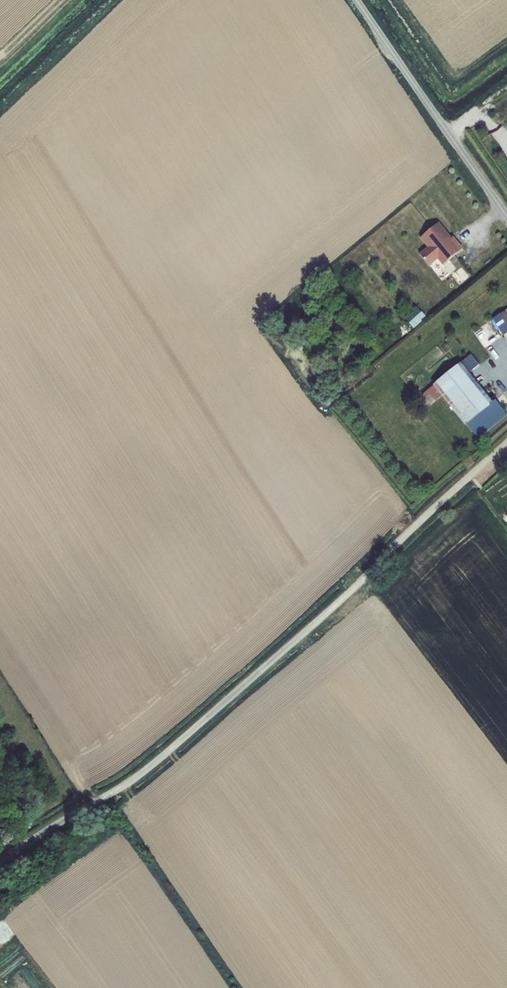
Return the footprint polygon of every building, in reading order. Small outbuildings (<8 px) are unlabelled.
[(449,237),(438,224),(421,238),(429,248),(420,255),(429,266),(438,259),(444,266),(463,249),(453,238),(451,239),(450,240),(448,238),(449,237)] [(414,329),(426,317),(417,307),(404,319),(414,329)] [(498,340),(506,334),(506,310),(487,323),(498,340)] [(442,396),(466,425),(499,398),(490,388),(481,396),(466,376),(479,365),(481,368),(492,359),(485,350),(492,345),(479,324),(462,334),(475,355),(473,357),(471,355),(423,395),(431,405),(442,396)]
